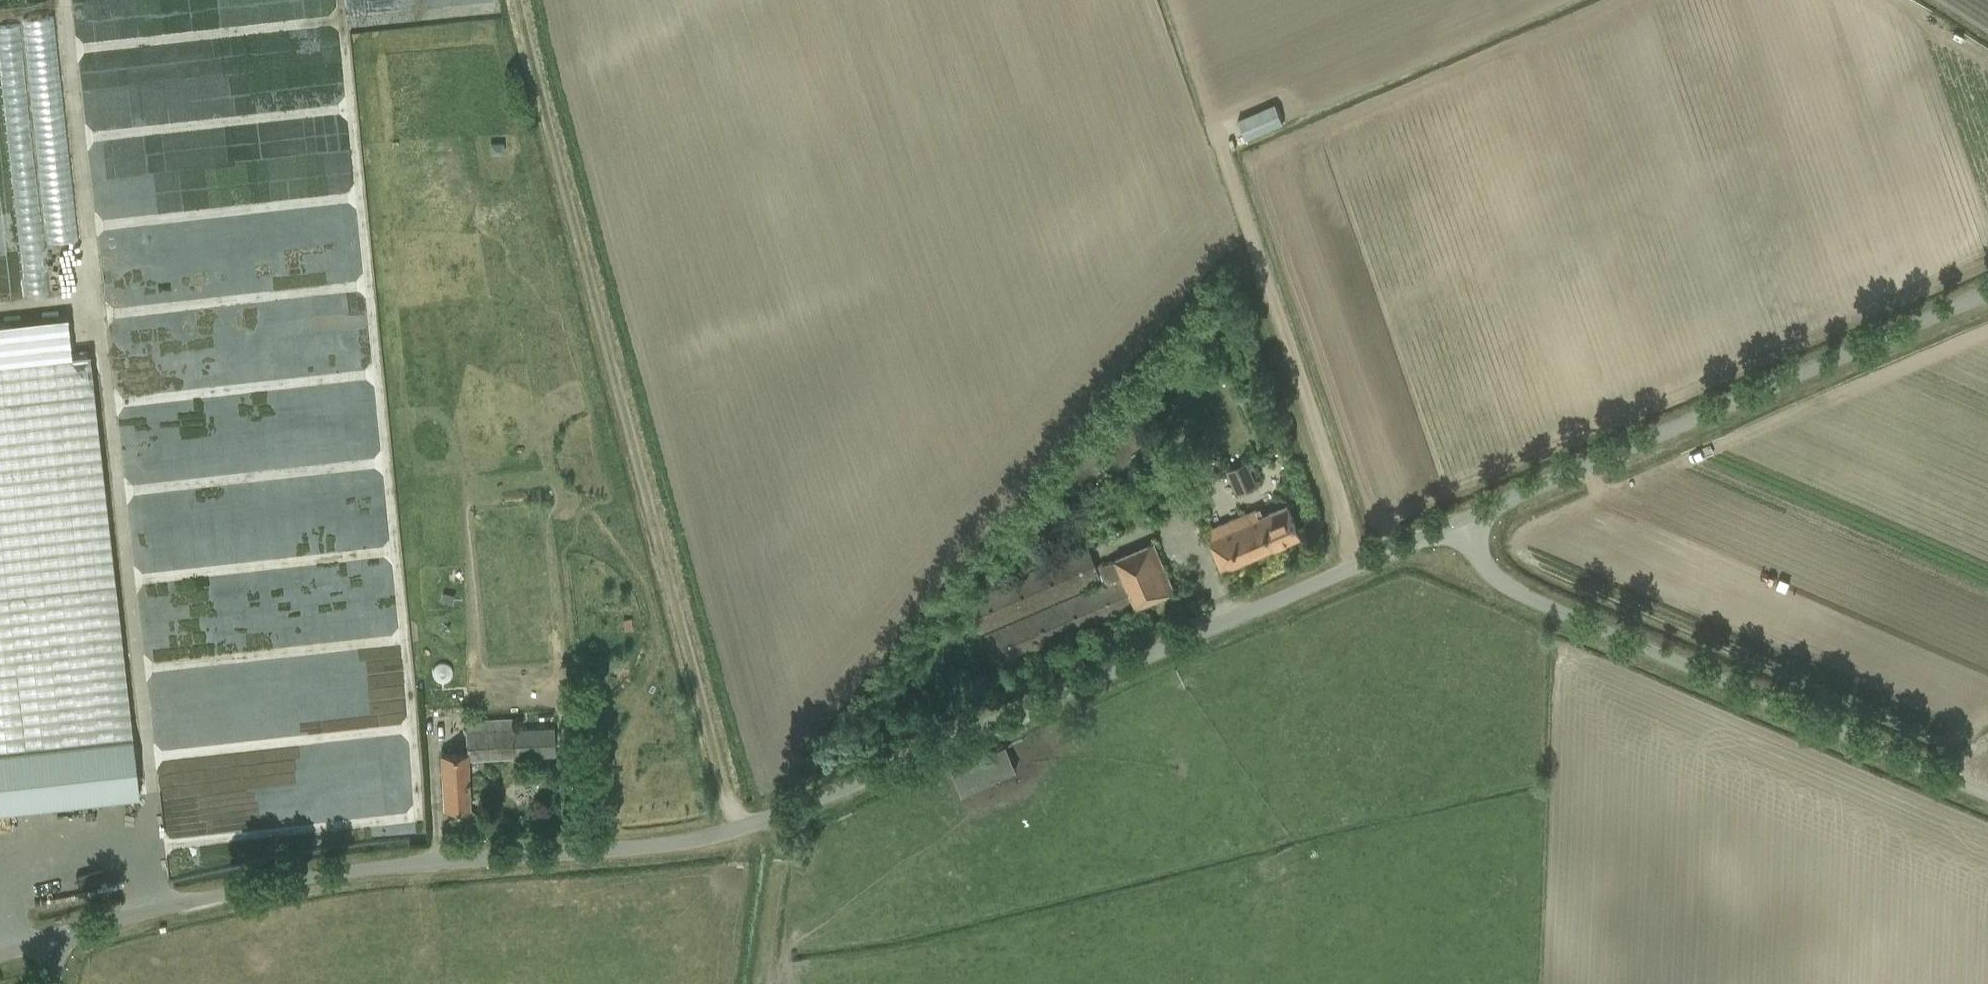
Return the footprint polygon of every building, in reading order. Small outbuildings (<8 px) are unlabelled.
[(1275,103),(1237,119),(1245,139),(1283,123),(1275,103)] [(502,144),(490,144),(490,155),(502,154),(502,144)] [(0,363),(0,812),(138,796),(89,354),(0,363)] [(1237,495),(1256,487),(1244,462),(1226,471),(1237,495)] [(1207,531),(1215,551),(1223,569),(1301,536),(1294,518),(1288,504),(1258,517),(1255,510),(1207,531)] [(966,599),(988,649),(996,667),(1173,591),(1153,544),(1095,569),(1086,548),(966,599)] [(465,731),(466,753),(466,759),(554,755),(553,727),(512,729),(512,716),(465,718),(465,731)] [(1015,770),(1004,744),(950,768),(962,794),(1015,770)] [(468,807),(466,759),(466,753),(440,754),(443,809),(468,807)]
